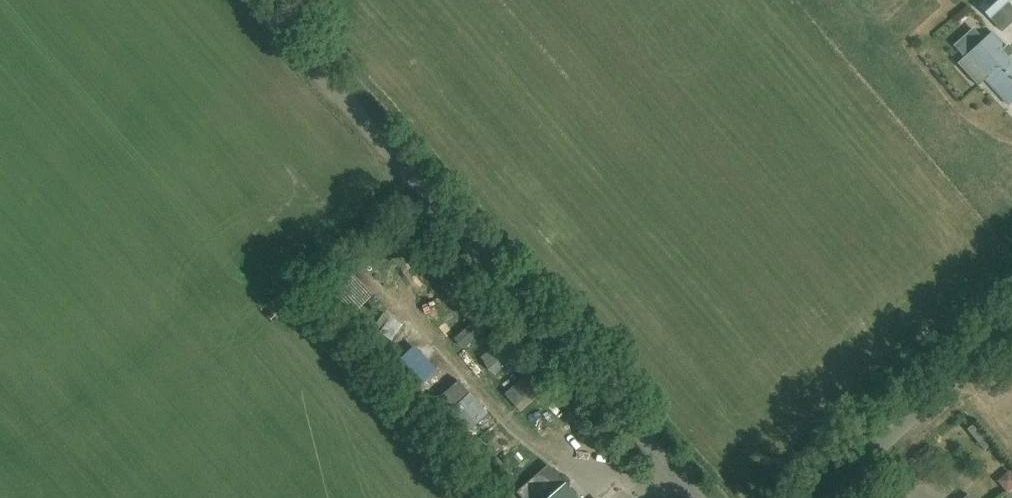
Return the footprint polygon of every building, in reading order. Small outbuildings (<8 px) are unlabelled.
[(990,16),(1007,0),(983,0),(979,4),(990,16)] [(1011,24),(1011,1),(993,17),(1004,31),(1011,24)] [(966,56),(958,64),(978,85),(986,78),(1011,52),(991,29),(964,54),(966,56)] [(986,78),(1009,103),(1011,100),(1011,52),(986,78)] [(373,294),(351,271),(324,297),(346,320),(373,294)] [(436,306),(450,316),(460,303),(445,293),(436,306)] [(402,323),(390,316),(373,343),(384,350),(402,323)] [(480,366),(491,378),(522,351),(511,338),(480,366)] [(436,368),(414,345),(390,369),(412,392),(436,368)] [(535,368),(505,394),(519,409),(549,383),(535,368)] [(459,378),(420,413),(437,431),(446,423),(440,416),(469,390),(459,378)] [(456,410),(475,428),(491,411),(472,393),(456,410)] [(547,464),(516,491),(522,497),(577,497),(547,464)]
